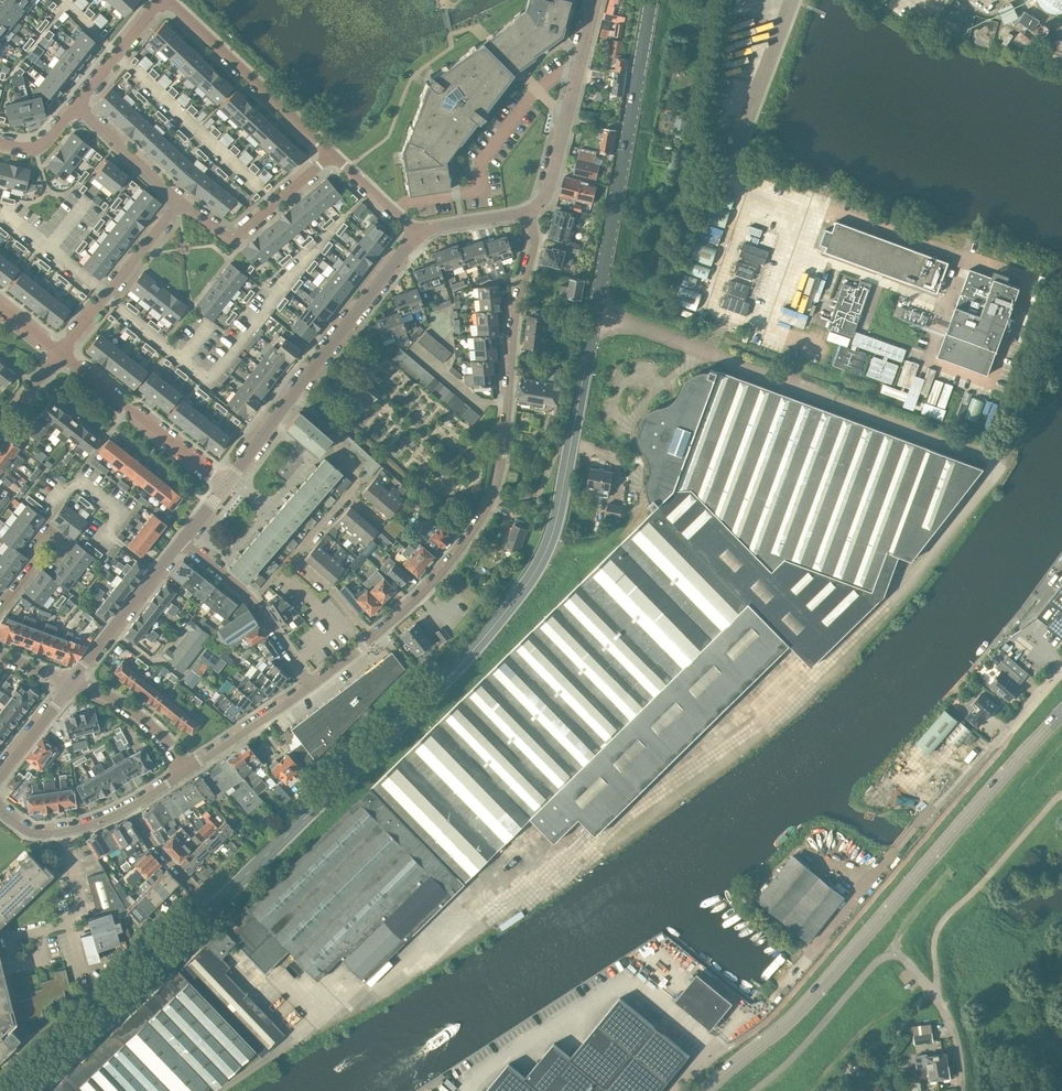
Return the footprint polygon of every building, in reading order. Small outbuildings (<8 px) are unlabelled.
[(12,0),(4,0),(0,6),(16,19),(16,18),(23,9),(12,0)] [(31,0),(12,0),(23,9),(31,0)] [(139,0),(120,0),(114,6),(124,15),(139,0)] [(528,60),(555,41),(554,40),(563,33),(564,35),(564,34),(574,0),(530,0),(528,9),(436,75),(435,74),(433,75),(434,76),(427,85),(426,84),(425,86),(426,87),(402,150),(409,195),(451,189),(446,158),(472,125),(472,126),(473,125),(473,126),(474,125),(473,124),(474,124),(473,123),(471,120),(475,115),(478,110),(482,111),(483,112),(483,111),(484,112),(485,111),(484,110),(484,109),(505,82),(528,60)] [(987,11),(994,0),(970,0),(987,11)] [(1039,3),(1041,5),(1044,7),(1046,9),(1049,10),(1053,10),(1057,10),(1061,9),(1061,8),(1061,0),(1037,0),(1039,3)] [(1000,9),(1006,23),(1020,17),(1013,3),(1000,9)] [(0,6),(0,21),(10,29),(18,20),(16,18),(16,19),(0,6)] [(1033,31),(1040,21),(1024,10),(1017,21),(1033,31)] [(63,21),(69,15),(64,11),(54,23),(58,27),(63,22),(63,21)] [(10,29),(0,21),(0,37),(3,39),(10,29)] [(157,50),(174,33),(164,23),(148,40),(147,41),(157,50)] [(623,25),(620,24),(616,23),(614,37),(620,38),(621,38),(623,25)] [(91,54),(99,44),(83,31),(75,41),(91,54)] [(167,59),(184,42),(174,33),(157,50),(167,59)] [(614,54),(613,64),(615,64),(615,70),(627,72),(629,59),(621,58),(621,55),(620,54),(622,41),(614,40),(612,53),(614,54)] [(91,54),(75,41),(68,50),(84,63),(91,54)] [(177,68),(193,51),(184,42),(167,59),(177,68)] [(37,45),(31,52),(39,57),(44,50),(37,45)] [(84,63),(68,50),(66,48),(58,58),(60,60),(60,59),(76,72),(84,63)] [(186,77),(203,60),(193,51),(177,68),(186,77)] [(138,62),(147,70),(154,62),(145,54),(138,62)] [(76,72),(60,59),(60,60),(53,69),(69,82),(76,72)] [(196,86),(212,69),(203,60),(186,77),(196,86)] [(69,82),(53,69),(45,78),(61,91),(69,82)] [(206,95),(222,78),(222,77),(213,69),(212,69),(196,86),(206,95)] [(22,74),(17,70),(12,76),(14,87),(25,84),(22,74)] [(623,96),(627,72),(615,70),(612,94),(623,96)] [(158,80),(166,87),(172,79),(164,73),(158,80)] [(61,91),(45,78),(38,88),(54,101),(61,91)] [(216,105),(232,88),(232,87),(222,78),(206,95),(216,105)] [(107,114),(122,98),(112,88),(111,88),(96,104),(107,114)] [(229,118),(245,100),(235,91),(219,108),(229,118)] [(598,92),(596,100),(606,102),(608,93),(598,92)] [(34,120),(29,100),(29,97),(16,100),(17,103),(22,123),(34,120)] [(46,117),(41,97),(29,100),(34,120),(46,117)] [(117,123),(132,107),(122,98),(107,114),(117,123)] [(255,109),(246,100),(245,100),(229,118),(239,127),(255,109)] [(22,123),(17,103),(5,105),(10,125),(22,123)] [(127,133),(142,117),(132,107),(117,123),(127,133)] [(248,136),(265,118),(255,109),(239,127),(248,136)] [(592,117),(580,114),(578,121),(591,124),(592,117)] [(137,142),(152,126),(142,117),(127,133),(137,142)] [(675,128),(686,130),(688,119),(677,117),(675,128)] [(258,145),(274,127),(265,118),(248,136),(258,145)] [(147,152),(162,136),(152,126),(137,142),(145,150),(147,152)] [(267,154),(284,136),(274,127),(258,145),(267,154)] [(612,154),(616,130),(605,128),(601,152),(612,154)] [(228,146),(234,140),(227,132),(220,138),(228,146)] [(91,147),(74,133),(64,144),(82,158),(91,147)] [(157,161),(172,145),(162,136),(147,152),(157,161)] [(277,163),(294,145),(284,136),(267,154),(277,163)] [(82,158),(64,144),(56,155),(73,169),(76,165),(82,158)] [(167,171),(182,155),(172,145),(157,161),(167,171)] [(288,172),(304,155),(294,145),(277,163),(287,172),(288,172)] [(246,149),(239,156),(247,164),(254,157),(246,149)] [(578,159),(574,173),(596,178),(599,165),(601,159),(580,154),(578,160),(578,159)] [(73,169),(56,155),(47,166),(57,175),(58,175),(59,175),(64,180),(73,169)] [(177,180),(193,164),(182,155),(167,171),(177,180)] [(104,184),(117,168),(108,160),(94,177),(104,184)] [(17,166),(3,163),(0,175),(0,185),(11,187),(17,166)] [(190,190),(203,173),(193,165),(193,164),(177,180),(178,181),(190,190)] [(25,191),(31,169),(17,166),(11,187),(25,191)] [(114,192),(127,176),(117,168),(104,184),(104,185),(114,192)] [(200,199),(214,182),(203,173),(190,190),(200,199)] [(577,199),(581,180),(571,178),(564,176),(560,195),(577,199)] [(341,195),(327,178),(316,187),(330,204),(341,195)] [(597,185),(581,180),(577,199),(592,203),(597,185)] [(34,192),(36,184),(30,182),(27,189),(34,192)] [(211,207),(225,190),(214,182),(200,199),(211,207)] [(330,204),(316,187),(305,196),(319,213),(330,204)] [(152,214),(161,203),(144,189),(135,200),(152,214)] [(243,204),(225,190),(211,207),(222,216),(223,217),(229,209),(235,214),(242,204),(243,204)] [(97,194),(92,200),(98,204),(102,199),(97,194)] [(319,213),(305,196),(295,205),(309,222),(319,213)] [(152,214),(135,200),(127,210),(126,211),(144,225),(152,214)] [(362,201),(352,212),(358,217),(367,207),(362,201)] [(731,209),(709,202),(704,219),(725,226),(731,209)] [(309,222),(295,205),(284,214),(298,231),(309,222)] [(572,228),(576,213),(566,211),(566,212),(558,210),(554,223),(572,228)] [(143,226),(144,225),(126,211),(118,222),(135,236),(143,226)] [(298,231),(284,214),(273,223),(288,240),(298,231)] [(390,237),(374,223),(371,221),(363,231),(363,232),(366,234),(366,233),(383,246),(390,237)] [(827,245),(824,251),(937,292),(948,262),(836,221),(833,229),(825,227),(820,243),(827,245)] [(126,247),(135,236),(118,222),(109,233),(126,247)] [(288,240),(273,223),(263,232),(277,249),(288,240)] [(568,242),(572,228),(554,223),(550,236),(560,239),(560,240),(567,242),(568,242)] [(762,229),(750,225),(748,231),(760,235),(762,229)] [(718,242),(722,232),(705,226),(701,236),(718,242)] [(277,249),(263,232),(252,241),(267,258),(277,249)] [(126,247),(109,233),(100,244),(118,258),(126,247)] [(383,246),(366,233),(366,234),(359,242),(359,243),(375,256),(383,246)] [(511,251),(506,239),(505,236),(494,240),(500,259),(512,255),(511,251)] [(513,236),(506,239),(511,251),(518,249),(513,236)] [(317,243),(313,239),(303,247),(307,252),(317,243)] [(375,256),(359,243),(359,242),(356,240),(349,250),(348,250),(351,252),(368,265),(375,256)] [(482,244),(483,243),(482,240),(470,244),(476,263),(487,259),(482,244)] [(500,259),(494,240),(483,243),(482,244),(487,259),(488,264),(493,262),(498,275),(503,273),(505,273),(500,259)] [(696,240),(691,257),(711,264),(717,248),(696,240)] [(267,258),(252,241),(241,251),(256,267),(267,258)] [(769,251),(744,242),(739,255),(765,264),(769,251)] [(118,258),(100,244),(99,245),(92,255),(109,268),(118,258)] [(457,248),(458,248),(456,244),(444,248),(451,268),(462,264),(463,264),(457,248)] [(476,263),(470,244),(458,248),(457,248),(463,264),(462,264),(463,267),(476,263)] [(451,268),(444,248),(433,252),(436,262),(437,262),(440,272),(440,271),(451,268)] [(565,251),(556,248),(554,248),(554,249),(547,248),(545,254),(544,254),(543,260),(544,261),(543,262),(545,263),(561,267),(565,251)] [(368,265),(351,252),(344,261),(360,274),(368,265)] [(8,261),(0,255),(0,272),(8,261)] [(109,268),(92,255),(86,261),(83,266),(100,280),(106,272),(109,268)] [(690,259),(686,271),(706,278),(710,266),(690,259)] [(18,269),(8,261),(0,272),(0,282),(5,286),(18,269)] [(360,274),(344,261),(337,270),(336,270),(353,284),(360,274)] [(756,268),(737,261),(733,273),(752,279),(756,268)] [(444,282),(440,271),(440,272),(437,262),(436,262),(426,266),(432,286),(444,282)] [(230,263),(221,274),(238,288),(248,276),(230,263)] [(432,286),(426,266),(414,270),(424,299),(429,297),(426,288),(432,286)] [(353,284),(336,270),(337,270),(334,268),(327,277),(329,279),(329,280),(346,293),(353,284)] [(995,273),(993,279),(971,270),(938,357),(988,376),(1021,289),(1007,284),(1009,278),(995,273)] [(19,297),(32,280),(22,272),(9,289),(19,297)] [(141,298),(154,280),(143,272),(129,289),(130,289),(141,298)] [(238,288),(221,274),(212,285),(230,299),(238,288)] [(684,284),(696,288),(699,278),(687,274),(684,284)] [(346,293),(329,280),(329,279),(327,277),(325,276),(325,277),(317,286),(321,290),(322,289),(338,302),(346,293)] [(585,279),(570,277),(569,286),(561,284),(559,295),(582,299),(585,279)] [(844,281),(828,328),(853,337),(871,283),(859,279),(857,286),(844,281)] [(28,304),(41,287),(32,280),(19,297),(28,304)] [(151,306),(165,289),(161,285),(154,280),(141,298),(144,301),(151,306)] [(749,286),(731,280),(726,292),(745,298),(749,286)] [(230,299),(212,285),(204,296),(221,310),(230,299)] [(499,297),(498,285),(477,288),(478,299),(499,297)] [(681,286),(675,303),(695,310),(701,293),(681,286)] [(37,312),(51,295),(41,287),(28,304),(37,312)] [(422,308),(416,288),(404,292),(411,312),(422,308)] [(162,315),(176,298),(165,289),(151,306),(162,315)] [(338,302),(322,289),(321,290),(314,298),(331,312),(338,302)] [(411,312),(404,292),(392,296),(398,312),(400,316),(411,312)] [(47,319),(60,302),(51,295),(37,312),(38,312),(46,319),(47,319)] [(212,321),(221,310),(204,296),(195,307),(212,321)] [(500,310),(499,297),(478,299),(479,311),(496,310),(500,310)] [(746,304),(725,297),(723,303),(744,310),(746,304)] [(187,307),(176,298),(162,315),(174,324),(187,307)] [(331,312),(314,298),(307,308),(324,321),(331,312)] [(440,308),(451,305),(450,299),(438,303),(440,308)] [(47,319),(56,327),(70,310),(60,302),(47,319)] [(324,321),(307,308),(303,313),(299,317),(316,330),(324,321)] [(497,322),(496,310),(479,311),(475,311),(476,324),(497,322)] [(405,331),(400,316),(398,312),(387,316),(394,335),(401,333),(402,337),(406,335),(404,331),(405,331)] [(547,317),(534,316),(530,315),(529,322),(527,323),(526,328),(528,330),(545,332),(547,317)] [(394,335),(387,316),(375,320),(376,323),(369,325),(374,337),(380,335),(382,339),(394,335)] [(316,330),(299,317),(292,327),(308,340),(316,330)] [(498,335),(497,322),(476,324),(477,336),(494,335),(498,335)] [(419,334),(424,329),(419,325),(415,331),(419,334)] [(423,344),(431,335),(426,330),(417,340),(423,344)] [(543,347),(545,332),(528,330),(528,331),(526,332),(525,338),(527,339),(526,345),(543,347)] [(827,339),(847,345),(850,336),(830,330),(827,339)] [(415,339),(419,334),(415,331),(411,336),(415,339)] [(856,331),(852,343),(902,361),(906,349),(856,331)] [(96,358),(109,341),(100,334),(86,350),(96,358)] [(298,349),(281,335),(272,346),(272,347),(289,360),(290,360),(298,349)] [(428,349),(436,339),(431,335),(423,344),(428,349)] [(495,347),(494,335),(477,336),(473,336),(474,349),(495,347)] [(433,353),(441,343),(436,339),(428,349),(433,353)] [(105,366),(119,349),(109,341),(96,358),(97,359),(96,359),(105,365),(105,366)] [(438,357),(446,347),(441,343),(433,353),(438,357)] [(841,345),(834,365),(860,374),(867,354),(841,345)] [(289,360),(272,347),(265,356),(282,369),(289,360)] [(451,352),(446,347),(438,357),(443,362),(451,352)] [(496,359),(495,347),(474,349),(475,361),(492,359),(492,360),(496,359)] [(115,373),(128,356),(119,349),(105,366),(115,373)] [(401,365),(409,355),(404,351),(400,356),(396,361),(401,365)] [(406,369),(414,359),(409,355),(401,365),(406,369)] [(124,380),(137,364),(128,356),(115,373),(124,380)] [(282,369),(265,356),(258,365),(275,378),(282,369)] [(884,360),(874,356),(867,375),(892,384),(899,365),(888,361),(884,360)] [(411,374),(419,364),(414,359),(406,369),(411,374)] [(493,367),(492,360),(492,359),(475,361),(471,361),(473,374),(493,372),(493,367)] [(919,364),(912,361),(903,385),(911,388),(919,364)] [(134,388),(147,371),(137,364),(124,380),(134,388)] [(424,368),(419,364),(411,374),(416,378),(424,368)] [(268,387),(275,378),(258,365),(251,374),(268,387)] [(453,374),(457,370),(452,366),(448,370),(453,374)] [(8,367),(0,377),(0,383),(1,383),(6,387),(16,374),(8,367)] [(936,370),(929,367),(920,392),(928,395),(936,370)] [(790,645),(812,667),(884,596),(899,555),(911,560),(983,469),(718,371),(711,368),(709,374),(705,374),(703,374),(700,375),(698,376),(697,376),(695,377),(693,378),(692,380),(691,381),(689,382),(688,384),(687,386),(686,387),(686,388),(684,393),(683,394),(682,396),(680,398),(679,400),(677,402),(676,402),(675,403),(673,405),(671,406),(668,407),(665,408),(658,410),(653,412),(653,413),(654,414),(656,416),(657,417),(657,419),(658,420),(658,421),(659,423),(659,424),(659,425),(659,426),(656,434),(655,435),(653,437),(652,438),(651,438),(649,439),(648,440),(646,440),(644,440),(643,440),(642,441),(644,446),(649,452),(649,453),(650,454),(651,455),(652,457),(652,460),(653,462),(653,463),(653,465),(654,467),(654,470),(653,472),(653,473),(653,476),(651,481),(651,483),(650,485),(650,487),(650,489),(650,490),(651,491),(651,493),(652,495),(652,496),(653,498),(653,499),(649,503),(654,508),(655,507),(656,509),(249,908),(246,904),(53,1090),(203,1090),(209,1085),(213,1089),(254,1050),(261,1057),(284,1034),(226,974),(232,969),(220,957),(236,941),(266,972),(289,949),(318,979),(342,956),(365,980),(531,817),(555,842),(579,818),(596,835),(790,645)] [(421,382),(429,372),(424,368),(416,378),(421,382)] [(462,375),(457,370),(453,374),(458,379),(462,375)] [(149,396),(162,379),(152,371),(139,388),(149,396)] [(426,386),(434,376),(429,372),(421,382),(426,386)] [(493,377),(493,372),(473,374),(464,374),(465,383),(469,387),(494,384),(493,377)] [(559,374),(550,372),(548,380),(558,382),(559,374)] [(260,397),(268,387),(251,374),(243,384),(260,397)] [(439,380),(434,376),(426,386),(431,391),(439,380)] [(561,384),(560,384),(550,382),(528,378),(522,377),(517,402),(545,407),(545,403),(557,406),(559,406),(563,384),(561,384)] [(158,403),(171,386),(162,379),(149,396),(158,403)] [(437,395),(445,385),(439,380),(431,391),(437,395)] [(367,382),(363,382),(359,386),(360,390),(372,400),(379,391),(367,382)] [(260,397),(243,384),(236,393),(253,407),(257,402),(257,401),(260,397)] [(935,384),(933,390),(945,394),(947,388),(935,384)] [(441,399),(450,389),(445,385),(437,395),(441,399)] [(168,411),(181,394),(171,386),(158,403),(168,411)] [(447,404),(455,393),(450,389),(441,399),(447,404)] [(249,412),(253,407),(236,393),(229,403),(245,416),(249,411),(249,412)] [(460,398),(455,393),(447,404),(452,408),(460,398)] [(456,412),(465,402),(460,398),(452,408),(456,412)] [(178,423),(191,407),(182,399),(169,416),(178,423)] [(35,438),(58,407),(50,401),(40,414),(44,417),(41,422),(39,421),(29,433),(35,438)] [(462,416),(470,406),(465,402),(456,412),(462,416)] [(466,420),(475,410),(470,406),(462,416),(466,420)] [(56,426),(66,414),(58,407),(35,438),(38,440),(52,423),(56,426)] [(188,431),(201,414),(191,407),(178,423),(188,431)] [(480,415),(475,410),(466,420),(472,425),(480,415)] [(315,424),(300,411),(287,426),(285,427),(286,428),(299,439),(301,441),(315,424)] [(60,438),(74,420),(66,414),(56,426),(60,429),(56,435),(60,438)] [(197,438),(210,422),(201,414),(188,431),(197,438)] [(73,439),(82,426),(74,420),(60,438),(64,441),(68,435),(73,439)] [(206,446),(219,429),(210,422),(197,438),(206,446)] [(331,438),(315,424),(301,441),(303,443),(304,443),(316,453),(316,454),(331,438)] [(77,451),(91,433),(82,426),(73,439),(77,442),(73,448),(77,451)] [(216,453),(229,437),(219,429),(206,446),(216,453)] [(100,440),(91,433),(77,451),(80,454),(84,449),(89,453),(100,440)] [(370,477),(380,465),(346,433),(340,440),(364,462),(359,468),(369,477),(370,477)] [(7,438),(1,446),(22,463),(25,459),(16,452),(20,448),(7,438)] [(99,452),(108,459),(118,446),(109,439),(99,452)] [(1,446),(0,447),(0,458),(7,464),(10,460),(19,467),(22,463),(1,446)] [(119,468),(129,454),(118,446),(108,459),(119,468)] [(38,450),(34,456),(41,461),(45,456),(38,450)] [(129,476),(140,463),(129,454),(119,468),(129,476)] [(7,464),(0,458),(0,471),(6,476),(12,481),(14,482),(17,479),(9,473),(13,468),(7,464)] [(352,481),(326,459),(325,458),(324,458),(325,459),(317,467),(315,464),(313,466),(332,483),(342,492),(352,481)] [(47,460),(44,464),(46,465),(49,468),(52,464),(47,460)] [(140,484),(150,471),(140,463),(129,476),(140,484)] [(323,494),(332,483),(313,466),(310,469),(313,472),(307,479),(323,494)] [(608,496),(611,480),(613,471),(591,467),(586,492),(608,496)] [(151,493),(161,480),(150,471),(140,484),(151,493)] [(371,501),(383,487),(378,482),(382,477),(378,474),(362,493),(371,501)] [(12,481),(6,476),(3,480),(9,485),(12,481)] [(314,504),(323,494),(307,479),(299,489),(296,486),(294,488),(314,504)] [(162,502),(173,489),(161,480),(151,493),(162,502)] [(380,509),(397,490),(393,487),(389,492),(383,487),(371,501),(380,509)] [(303,516),(314,504),(294,488),(292,491),(294,493),(287,502),(287,501),(287,502),(303,516)] [(20,489),(16,495),(19,498),(24,492),(20,489)] [(182,496),(173,489),(162,502),(172,510),(182,496)] [(400,493),(397,490),(380,509),(390,517),(402,503),(396,498),(400,493)] [(329,507),(335,499),(330,495),(324,502),(329,507)] [(303,516),(287,502),(286,502),(287,502),(280,510),(277,508),(275,510),(294,526),(293,527),(303,536),(316,521),(311,516),(308,520),(303,516)] [(620,519),(622,509),(622,505),(609,503),(606,517),(620,519)] [(45,518),(44,518),(42,516),(27,504),(18,516),(36,529),(45,518)] [(62,530),(76,512),(65,504),(51,521),(62,530)] [(347,529),(359,514),(350,506),(333,525),(337,529),(341,524),(347,529)] [(287,534),(293,527),(294,526),(275,510),(273,513),(275,515),(268,523),(267,524),(268,524),(283,538),(288,542),(294,547),(297,543),(287,534)] [(74,539),(87,521),(76,512),(62,530),(74,539)] [(166,524),(152,513),(145,523),(158,534),(166,524)] [(352,541),(368,522),(359,514),(347,529),(352,533),(348,538),(352,541)] [(27,540),(36,529),(18,516),(10,527),(14,530),(27,540)] [(529,530),(531,523),(517,518),(515,525),(514,524),(508,545),(520,549),(527,530),(529,530)] [(395,524),(390,520),(384,527),(389,531),(395,524)] [(378,531),(368,522),(352,541),(355,545),(360,540),(366,545),(378,531)] [(149,545),(158,534),(145,523),(136,534),(149,545)] [(283,538),(268,524),(261,532),(258,530),(256,531),(275,548),(283,538)] [(450,536),(447,533),(438,526),(437,527),(434,524),(430,529),(428,528),(423,528),(419,533),(427,540),(424,544),(434,552),(440,545),(442,548),(450,539),(448,538),(450,536)] [(14,530),(10,527),(1,538),(27,558),(28,558),(19,551),(27,540),(14,530)] [(391,545),(396,540),(383,528),(378,534),(391,545)] [(266,559),(275,548),(256,531),(254,534),(256,537),(250,545),(266,559)] [(149,545),(136,534),(127,545),(141,555),(149,545)] [(27,558),(1,538),(10,545),(1,555),(19,569),(27,558)] [(314,567),(326,552),(321,547),(325,543),(321,539),(309,553),(304,558),(314,567)] [(373,540),(362,552),(367,556),(377,544),(373,540)] [(288,542),(285,546),(291,551),(294,547),(288,542)] [(94,557),(77,543),(68,554),(85,568),(94,557)] [(435,556),(430,552),(420,543),(415,548),(409,543),(405,548),(426,566),(435,556)] [(266,559),(250,545),(242,554),(239,551),(237,553),(256,570),(266,559)] [(426,566),(405,548),(402,552),(408,557),(402,563),(412,572),(417,576),(426,566)] [(323,575),(340,555),(336,552),(332,557),(326,552),(314,567),(323,575)] [(256,570),(237,553),(235,556),(238,558),(230,567),(230,566),(229,567),(246,581),(256,570)] [(361,553),(349,566),(353,571),(366,558),(361,553)] [(85,568),(68,554),(59,565),(76,579),(85,568)] [(1,555),(0,557),(0,572),(10,580),(19,569),(1,555)] [(343,559),(340,555),(323,575),(332,583),(345,568),(339,563),(343,559)] [(386,571),(400,584),(409,574),(395,561),(394,562),(386,555),(382,560),(389,567),(386,571)] [(182,584),(194,567),(185,561),(183,559),(171,575),(172,577),(182,584)] [(274,559),(271,563),(276,568),(279,564),(274,559)] [(146,568),(143,565),(136,560),(126,572),(138,582),(143,575),(142,574),(146,568)] [(273,571),(276,568),(271,563),(267,567),(273,571)] [(497,564),(492,572),(499,577),(504,568),(497,564)] [(76,579),(59,565),(51,576),(42,569),(68,590),(76,579)] [(193,592),(205,576),(194,567),(182,584),(193,592)] [(68,590),(42,569),(39,574),(33,580),(51,594),(59,583),(68,590)] [(0,572),(0,590),(1,591),(10,580),(0,572)] [(132,589),(138,582),(126,572),(115,586),(126,594),(131,588),(132,589)] [(256,590),(266,579),(260,575),(251,585),(256,590)] [(204,601),(215,584),(205,576),(193,592),(204,601)] [(368,586),(381,601),(394,589),(383,577),(378,582),(375,579),(368,586)] [(51,594),(33,580),(31,583),(24,591),(42,605),(51,594)] [(155,596),(166,604),(169,601),(176,591),(166,583),(161,590),(160,589),(155,596)] [(1061,638),(1061,583),(1035,616),(1061,638)] [(215,610),(227,593),(215,584),(204,601),(215,610)] [(345,585),(343,588),(339,590),(359,613),(365,608),(370,613),(380,603),(365,587),(361,590),(359,589),(353,594),(345,585)] [(121,600),(126,594),(115,586),(105,599),(117,608),(122,601),(121,600)] [(99,588),(96,591),(101,596),(105,592),(99,588)] [(101,596),(96,591),(92,595),(98,600),(101,596)] [(225,618),(238,602),(227,593),(215,610),(225,618)] [(156,617),(166,604),(155,596),(149,603),(150,604),(146,609),(156,617)] [(287,609),(291,606),(281,597),(277,599),(275,596),(268,600),(271,604),(268,606),(282,628),(287,625),(284,620),(291,615),(287,609)] [(111,615),(117,608),(105,599),(95,612),(105,620),(110,614),(111,615)] [(224,625),(248,609),(245,604),(240,599),(238,602),(225,618),(222,623),(224,625)] [(178,608),(169,601),(166,604),(170,608),(175,612),(178,608)] [(65,605),(61,611),(65,614),(69,608),(65,605)] [(172,616),(175,612),(170,608),(167,611),(172,616)] [(146,630),(156,617),(146,609),(141,615),(140,615),(134,621),(146,630)] [(229,643),(259,625),(248,609),(224,625),(219,628),(229,643)] [(21,644),(31,617),(25,615),(22,623),(17,621),(9,642),(10,642),(10,640),(21,644)] [(294,620),(299,625),(304,621),(299,615),(294,620)] [(17,621),(5,616),(0,623),(0,636),(1,636),(0,638),(9,642),(17,621)] [(32,648),(39,629),(33,627),(36,619),(31,617),(21,644),(32,648)] [(183,671),(211,635),(191,619),(185,626),(190,630),(173,652),(168,648),(163,655),(183,671)] [(438,620),(433,625),(440,633),(435,637),(442,644),(451,636),(445,629),(445,628),(438,620)] [(146,630),(134,621),(129,629),(130,630),(125,636),(135,644),(142,634),(145,630),(146,630)] [(42,651),(52,625),(47,622),(44,630),(39,629),(32,648),(42,651)] [(416,622),(408,628),(423,647),(431,641),(416,622)] [(53,655),(59,636),(54,634),(57,627),(52,625),(42,651),(53,655)] [(251,645),(264,636),(266,635),(259,625),(229,643),(227,644),(232,648),(246,639),(251,645)] [(175,641),(178,643),(189,630),(186,627),(175,641)] [(423,647),(408,628),(400,635),(415,653),(423,647)] [(61,658),(71,631),(68,630),(65,638),(59,636),(53,655),(61,658)] [(155,638),(149,634),(145,630),(142,634),(152,642),(155,638)] [(152,630),(149,634),(155,638),(158,634),(152,630)] [(75,661),(87,646),(71,640),(73,632),(71,631),(61,658),(63,659),(62,661),(71,665),(73,660),(75,661)] [(269,640),(267,637),(259,643),(270,659),(278,654),(270,642),(269,640)] [(200,657),(219,671),(227,661),(208,647),(200,657)] [(249,649),(240,655),(245,659),(251,652),(249,649)] [(404,668),(392,652),(391,652),(291,728),(291,729),(302,743),(293,749),(305,765),(314,759),(404,668)] [(196,672),(205,661),(201,658),(192,669),(196,672)] [(126,683),(136,670),(124,660),(114,672),(120,676),(119,678),(126,683)] [(1023,678),(1002,660),(996,667),(1001,671),(997,676),(996,675),(994,678),(995,678),(990,684),(1009,701),(1021,687),(1018,684),(1023,678)] [(267,664),(262,671),(277,683),(280,686),(289,675),(273,661),(269,666),(267,664)] [(184,681),(192,687),(201,676),(192,669),(184,679),(184,681)] [(140,692),(150,680),(136,670),(126,683),(133,689),(134,688),(140,692)] [(277,683),(262,671),(260,670),(257,673),(255,672),(250,678),(265,691),(268,694),(277,683)] [(265,691),(250,678),(248,678),(245,681),(243,680),(238,687),(253,699),(256,702),(265,691)] [(152,704),(163,691),(150,680),(140,692),(146,697),(145,698),(152,704)] [(32,689),(31,688),(28,691),(18,684),(12,692),(14,693),(29,706),(38,694),(37,693),(38,692),(32,688),(32,689)] [(253,699),(238,687),(236,686),(233,689),(231,688),(226,695),(241,707),(244,710),(251,702),(253,699)] [(166,713),(176,701),(163,691),(152,704),(159,710),(160,708),(166,713)] [(29,706),(14,693),(11,697),(4,692),(1,696),(23,713),(29,706)] [(241,707),(226,695),(222,692),(213,704),(232,719),(241,707)] [(967,717),(977,726),(986,717),(987,718),(997,706),(982,693),(972,705),(975,707),(967,717)] [(1,696),(0,697),(0,701),(5,705),(2,709),(17,721),(23,713),(1,696)] [(178,725),(188,711),(176,701),(166,713),(172,718),(171,719),(178,725)] [(2,709),(0,711),(0,720),(11,729),(17,721),(2,709)] [(957,722),(958,720),(945,709),(916,742),(917,743),(929,754),(957,722)] [(82,714),(80,714),(84,733),(93,730),(94,735),(100,733),(95,713),(90,715),(89,711),(87,712),(85,711),(83,712),(82,714)] [(201,722),(188,711),(178,725),(185,730),(186,729),(192,734),(201,722)] [(84,733),(80,714),(78,715),(76,713),(73,714),(72,716),(70,717),(71,720),(65,722),(71,741),(77,740),(76,735),(84,733)] [(5,736),(11,729),(0,720),(0,733),(5,736)] [(970,731),(971,730),(960,721),(959,723),(946,739),(957,748),(970,731)] [(128,742),(122,730),(118,733),(121,738),(124,744),(128,742)] [(977,737),(972,733),(966,740),(971,744),(977,737)] [(55,747),(44,739),(43,738),(35,748),(51,760),(54,757),(50,754),(55,747)] [(978,740),(967,754),(971,758),(983,744),(978,740)] [(77,756),(72,744),(66,746),(70,758),(77,756)] [(263,763),(247,744),(239,749),(241,751),(239,752),(254,770),(263,763)] [(144,747),(131,755),(140,772),(141,773),(154,765),(144,747)] [(51,760),(35,748),(27,757),(40,767),(45,760),(48,763),(51,760)] [(140,772),(131,755),(125,758),(121,750),(116,753),(130,778),(140,772)] [(267,786),(254,770),(239,752),(236,755),(234,753),(227,758),(257,794),(267,786)] [(130,778),(116,753),(111,756),(115,763),(110,766),(120,784),(130,778)] [(273,763),(269,766),(273,771),(272,771),(275,775),(276,774),(278,776),(279,776),(285,783),(292,776),(293,777),(297,774),(296,773),(301,769),(287,754),(275,765),(273,763)] [(257,794),(227,758),(226,757),(225,758),(209,770),(224,790),(229,797),(231,796),(246,815),(263,801),(257,794)] [(120,784),(110,766),(105,769),(100,762),(96,765),(110,790),(120,784)] [(110,790),(96,765),(91,767),(95,775),(89,778),(100,796),(110,790)] [(224,790),(209,770),(207,770),(208,771),(207,771),(206,771),(203,773),(202,774),(202,775),(201,775),(214,793),(216,796),(219,795),(222,792),(223,791),(224,790)] [(16,775),(14,774),(6,784),(13,790),(22,779),(16,775)] [(214,793),(201,775),(201,776),(200,776),(198,775),(192,780),(206,796),(207,798),(214,793)] [(76,806),(73,786),(67,787),(66,778),(60,779),(61,788),(64,808),(76,806)] [(100,796),(89,778),(76,785),(87,803),(100,796)] [(206,796),(192,780),(192,779),(183,785),(185,787),(183,789),(193,804),(206,796)] [(61,788),(55,789),(54,780),(49,781),(53,810),(64,808),(61,788)] [(53,810),(49,781),(43,782),(44,790),(39,791),(38,791),(41,811),(53,810)] [(38,791),(39,791),(37,783),(32,783),(33,792),(26,793),(29,813),(41,811),(38,791)] [(193,804),(183,789),(181,790),(179,787),(171,792),(183,811),(193,804)] [(183,811),(171,792),(163,798),(164,801),(163,802),(173,817),(183,811)] [(173,817),(163,802),(160,803),(159,801),(150,806),(162,824),(173,817)] [(162,825),(162,824),(150,806),(143,811),(142,814),(156,836),(158,839),(161,844),(165,840),(157,828),(162,825)] [(206,820),(208,822),(215,830),(221,824),(212,814),(206,820)] [(194,822),(199,831),(205,825),(200,818),(194,822)] [(130,820),(127,819),(120,823),(135,848),(144,843),(130,820)] [(225,820),(214,831),(223,841),(234,830),(225,820)] [(215,830),(208,822),(205,825),(199,831),(206,839),(215,830)] [(135,848),(120,823),(118,824),(117,824),(114,825),(114,827),(109,830),(119,847),(125,858),(132,854),(135,861),(140,856),(135,848)] [(174,827),(167,831),(170,836),(176,830),(174,827)] [(119,847),(109,830),(108,828),(107,829),(105,828),(103,830),(103,831),(98,835),(108,852),(109,854),(119,847)] [(189,834),(183,828),(179,831),(185,838),(189,834)] [(206,839),(199,831),(192,837),(199,845),(206,839)] [(212,851),(223,841),(214,831),(203,842),(212,851)] [(98,835),(97,833),(95,834),(94,833),(91,835),(91,836),(86,839),(89,845),(97,858),(108,852),(98,835)] [(170,854),(183,841),(176,833),(163,846),(170,854)] [(192,850),(183,841),(170,854),(178,862),(192,850)] [(232,841),(227,846),(232,851),(236,847),(235,846),(236,845),(232,841)] [(212,851),(203,842),(191,853),(200,862),(212,851)] [(232,851),(227,846),(223,850),(228,856),(233,851),(232,851)] [(133,879),(155,857),(149,851),(134,865),(138,869),(136,871),(136,870),(130,876),(133,879)] [(189,873),(200,862),(191,853),(180,864),(189,873)] [(44,878),(49,873),(30,854),(0,883),(0,920),(44,878)] [(793,855),(758,898),(809,940),(844,897),(793,855)] [(146,878),(160,865),(161,863),(155,857),(133,879),(136,882),(141,876),(143,874),(146,878)] [(124,870),(130,866),(127,861),(120,865),(124,870)] [(179,882),(167,869),(165,871),(163,873),(162,872),(163,871),(160,867),(155,873),(159,877),(171,890),(178,884),(179,882)] [(205,868),(197,875),(200,879),(197,882),(199,884),(210,874),(205,868)] [(104,873),(88,878),(98,915),(88,919),(93,938),(117,932),(122,930),(117,913),(126,908),(104,873)] [(151,876),(147,880),(151,885),(155,881),(151,876)] [(159,877),(155,881),(151,885),(164,898),(171,890),(159,877)] [(123,888),(118,881),(113,886),(118,893),(123,888)] [(151,885),(147,888),(143,893),(156,906),(164,898),(151,885)] [(127,896),(123,888),(118,893),(122,901),(126,897),(127,896)] [(156,906),(143,893),(135,900),(148,913),(156,906)] [(148,913),(135,900),(127,908),(140,921),(148,913)] [(166,916),(161,911),(153,919),(158,924),(166,917),(166,916)] [(120,943),(117,932),(93,938),(82,941),(88,962),(100,959),(97,950),(120,943)] [(20,1037),(9,1025),(13,1020),(0,968),(0,1055),(20,1037)] [(71,988),(67,974),(65,968),(52,972),(53,978),(40,981),(42,987),(29,990),(31,997),(18,1000),(23,1021),(43,1016),(41,1009),(54,1006),(53,999),(66,996),(64,990),(71,988)] [(28,984),(39,982),(37,973),(26,976),(28,984)] [(732,1002),(697,973),(676,999),(710,1028),(732,1002)] [(689,1054),(620,997),(571,1056),(554,1042),(526,1076),(509,1062),(486,1090),(659,1090),(689,1054)] [(935,1042),(934,1033),(916,1035),(917,1044),(935,1042)] [(948,1052),(926,1055),(927,1062),(918,1063),(919,1070),(947,1065),(946,1058),(948,1057),(948,1052)] [(948,1072),(947,1065),(919,1070),(906,1071),(907,1078),(929,1075),(930,1081),(951,1078),(950,1072),(948,1072)] [(858,1082),(850,1090),(868,1090),(858,1082)]
